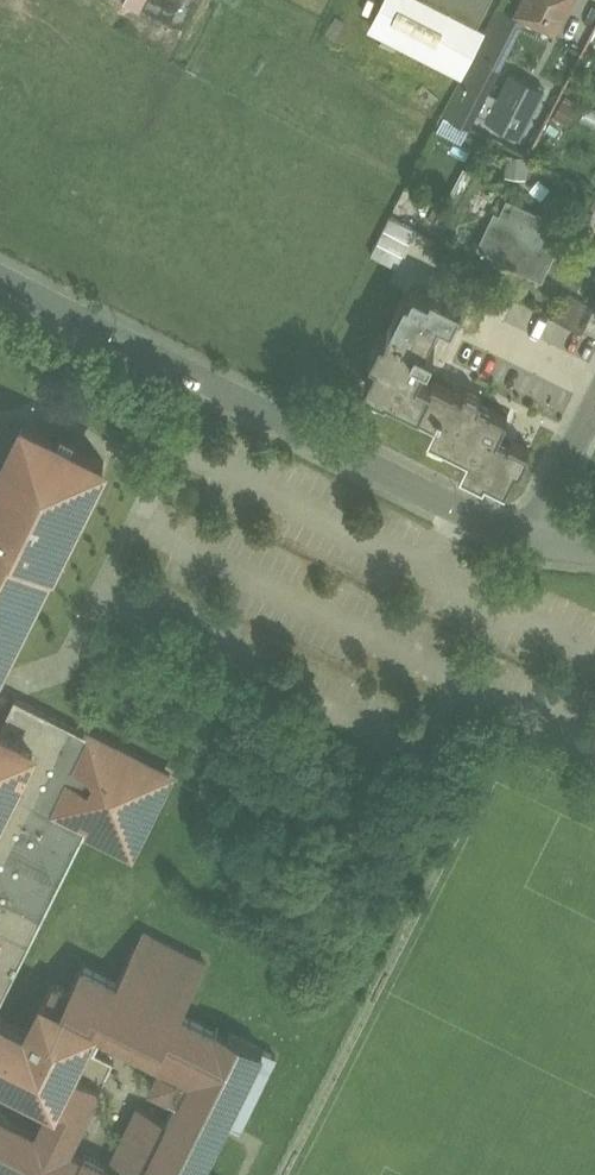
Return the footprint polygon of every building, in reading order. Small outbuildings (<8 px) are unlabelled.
[(372,23),(464,70),(486,26),(477,21),(487,0),(384,0),(372,23)] [(516,5),(539,18),(536,25),(553,33),(569,0),(518,0),(516,5)] [(464,70),(443,110),(463,120),(518,13),(498,3),(464,70)] [(567,48),(555,71),(567,78),(579,54),(567,48)] [(543,67),(505,141),(528,152),(566,79),(543,67)] [(566,94),(558,113),(575,120),(583,101),(566,94)] [(446,165),(422,153),(415,168),(439,180),(446,165)] [(474,169),(451,157),(439,180),(462,192),(474,169)] [(565,225),(509,198),(502,213),(496,211),(481,243),(523,263),(522,264),(542,274),(565,225)] [(396,262),(415,226),(393,214),(374,251),(396,262)] [(464,301),(435,286),(433,291),(417,284),(413,293),(408,290),(388,333),(384,331),(373,352),(379,355),(366,380),(388,391),(389,387),(421,403),(433,379),(419,372),(428,352),(431,354),(436,343),(429,339),(440,316),(453,323),(464,301)] [(568,289),(555,316),(584,329),(594,304),(594,302),(568,289)] [(463,391),(435,377),(433,379),(421,403),(419,408),(438,417),(431,432),(469,450),(461,467),(485,479),(488,473),(506,483),(517,462),(521,464),(531,445),(511,435),(509,438),(499,433),(510,412),(507,410),(506,413),(494,407),(496,404),(492,402),(490,405),(480,400),(484,394),(466,385),(463,391)] [(138,460),(49,415),(0,512),(0,692),(11,669),(28,678),(138,460)] [(48,925),(93,831),(145,857),(189,770),(97,724),(94,729),(26,694),(16,714),(0,705),(0,902),(48,925)] [(38,1174),(221,1174),(285,1046),(234,1021),(233,1023),(201,1009),(216,957),(153,928),(133,971),(98,955),(84,985),(60,974),(41,1014),(0,995),(18,956),(31,962),(48,925),(0,902),(0,1157),(38,1174)]
